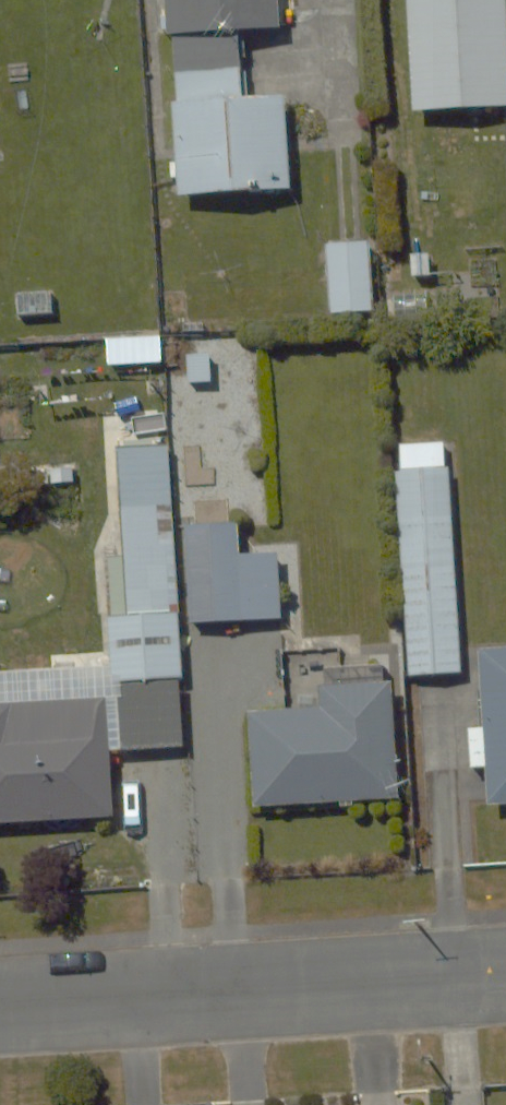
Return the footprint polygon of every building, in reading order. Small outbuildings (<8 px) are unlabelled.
[(281,0),(165,0),(174,194),(291,188),(287,97),(245,99),(241,32),(282,30),(281,0)] [(416,117),(505,114),(505,0),(412,0),(416,117)] [(375,237),(326,240),(329,312),(379,310),(375,237)] [(59,288),(13,290),(14,324),(60,322),(59,288)] [(460,675),(448,441),(399,443),(411,678),(460,675)] [(171,496),(120,500),(127,617),(104,618),(108,680),(182,676),(171,496)] [(195,498),(195,527),(186,527),(188,626),(248,625),(285,624),(284,550),(247,550),(247,526),(233,526),(233,498),(195,498)] [(487,774),(489,809),(505,808),(505,656),(482,657),(485,727),(468,728),(470,775),(487,774)] [(322,713),(251,714),(254,809),(396,805),(392,672),(321,674),(322,713)] [(0,707),(0,821),(111,817),(107,703),(0,707)]
